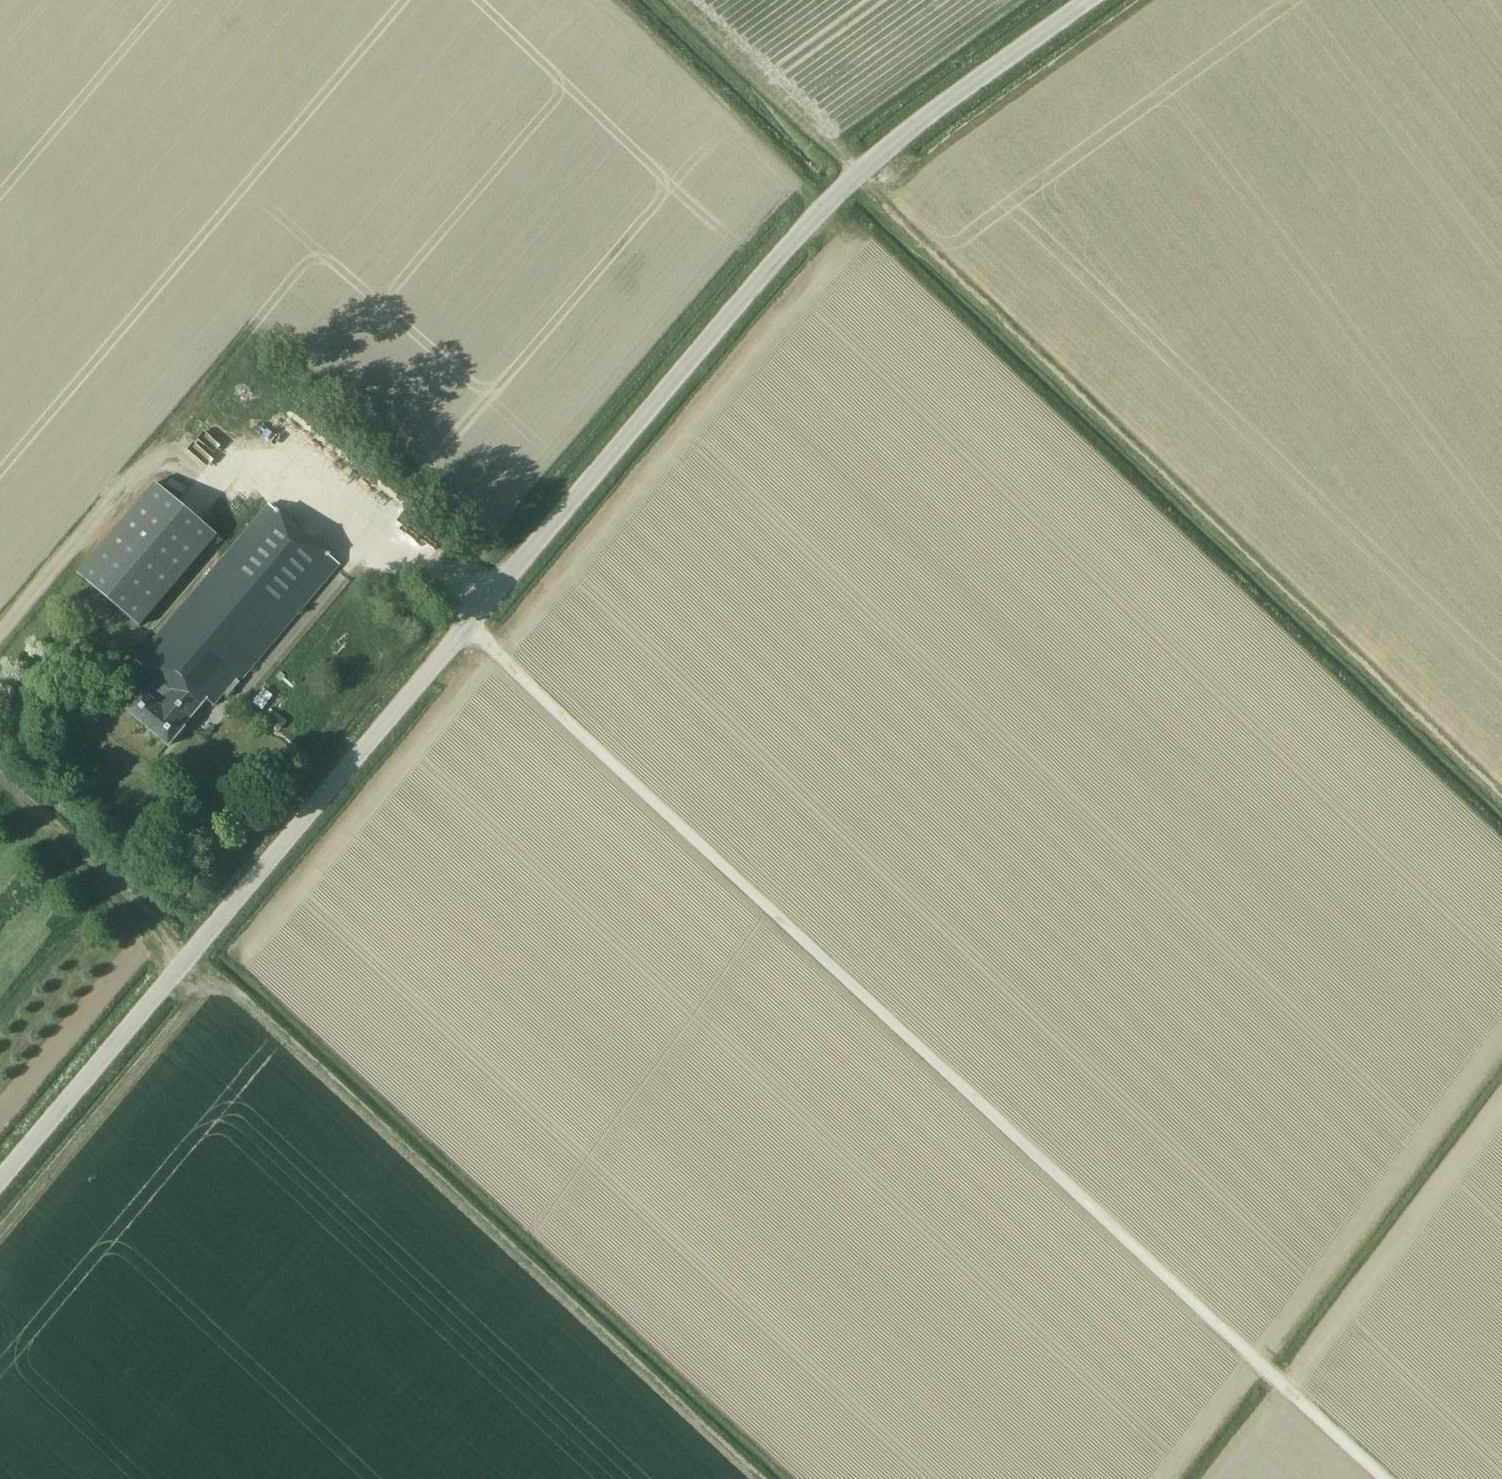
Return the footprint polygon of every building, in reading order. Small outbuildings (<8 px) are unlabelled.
[(219,535),(156,481),(77,573),(140,627),(219,535)] [(339,564),(268,505),(207,577),(158,634),(136,660),(160,681),(149,694),(145,691),(128,711),(168,745),(207,699),(214,704),(223,693),(228,696),(339,564)]
